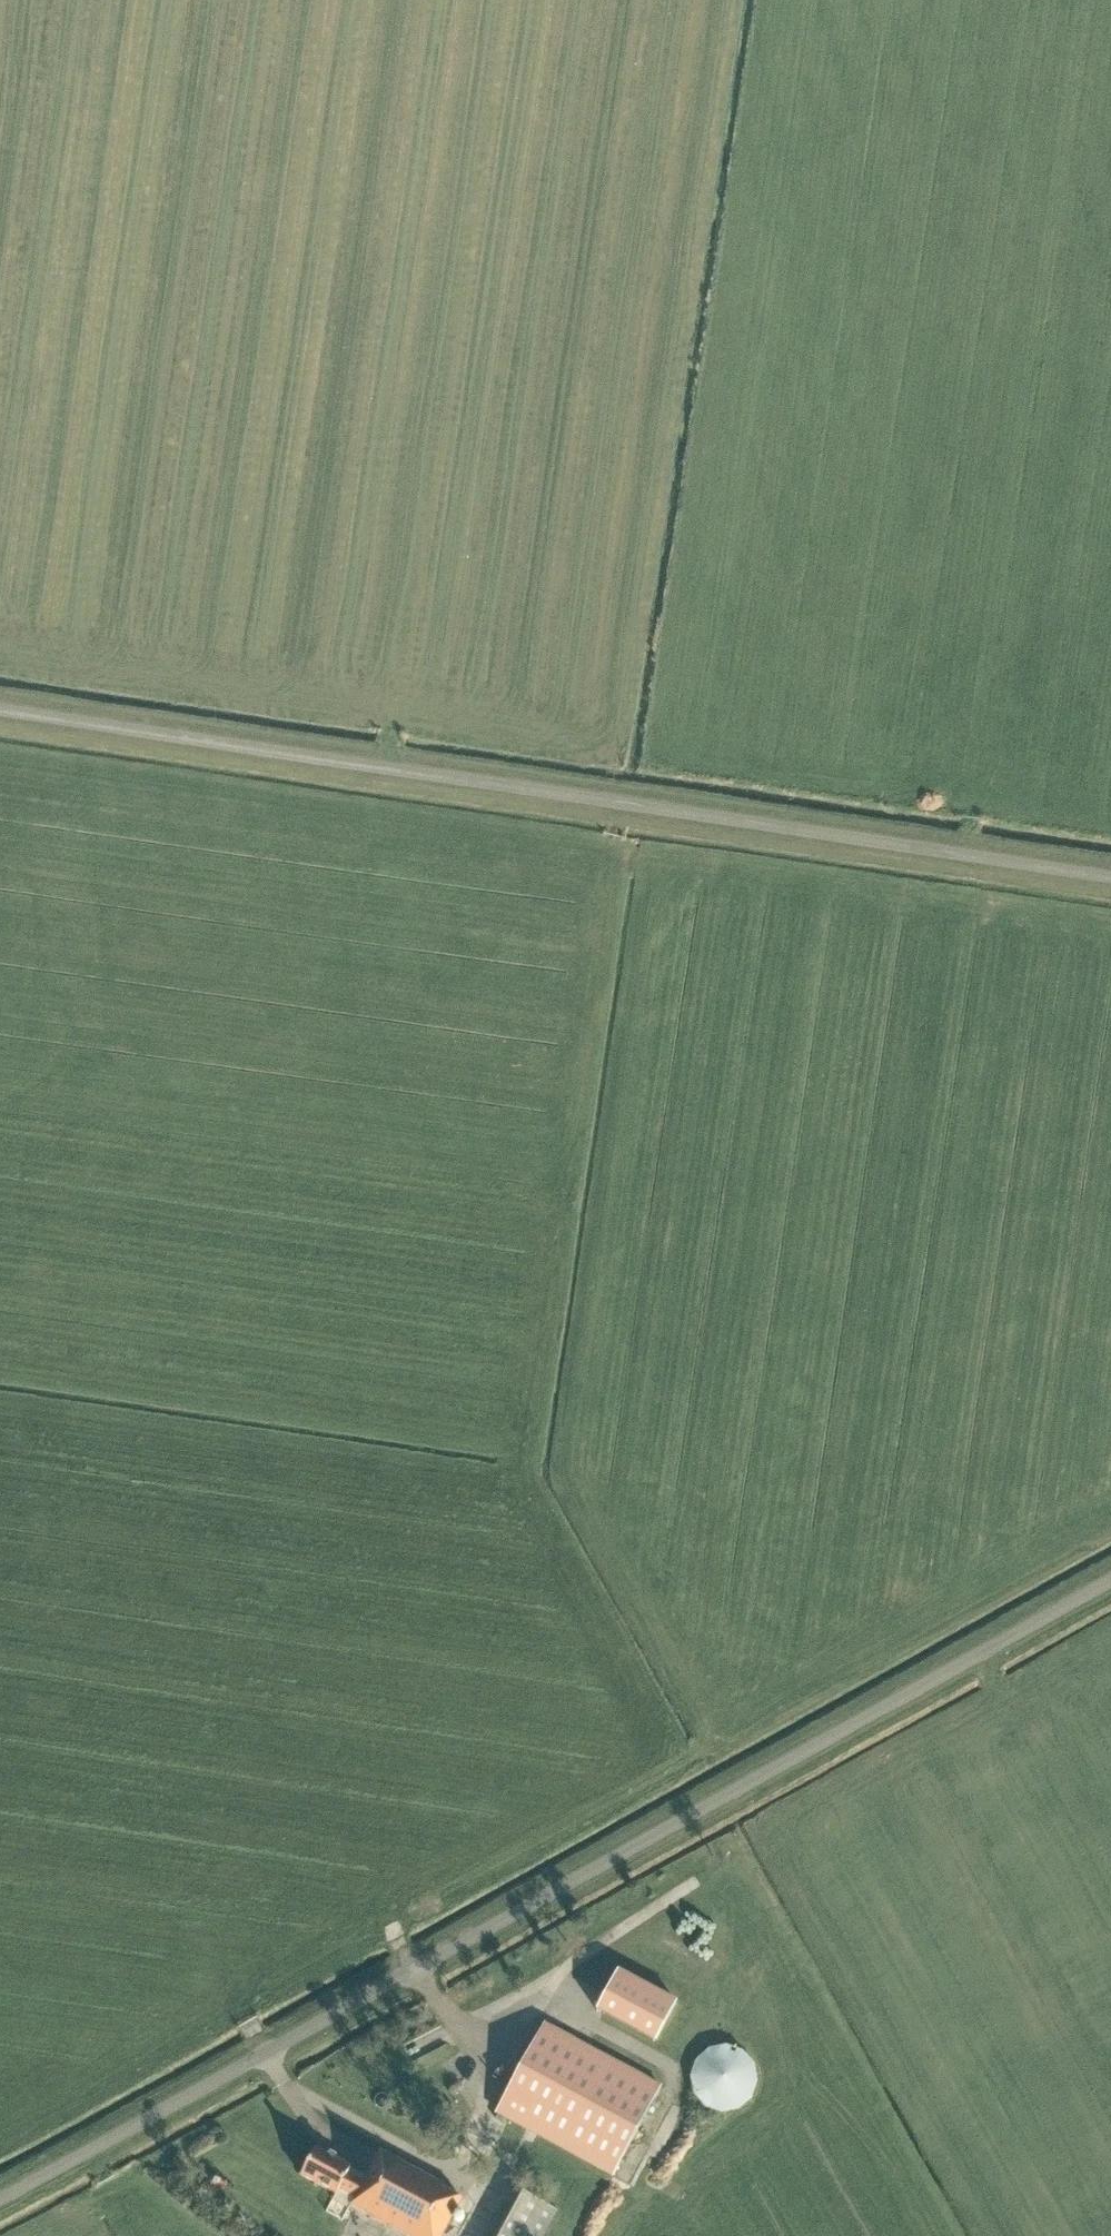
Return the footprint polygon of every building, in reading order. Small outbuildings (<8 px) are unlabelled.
[(618,1970),(596,2010),(654,2041),(675,2001),(618,1970)] [(663,2085),(563,2032),(545,2022),(495,2114),(613,2178),(663,2085)] [(752,2098),(757,2082),(754,2065),(743,2052),(727,2046),(710,2049),(697,2060),(691,2077),(695,2094),(706,2107),(722,2113),(739,2109),(752,2098)] [(463,2201),(443,2190),(445,2187),(380,2152),(363,2183),(348,2174),(351,2169),(316,2149),(301,2176),(336,2195),(338,2192),(354,2200),(350,2206),(405,2235),(443,2235),(463,2201)] [(503,2216),(492,2235),(544,2235),(557,2210),(518,2189),(503,2216)]
